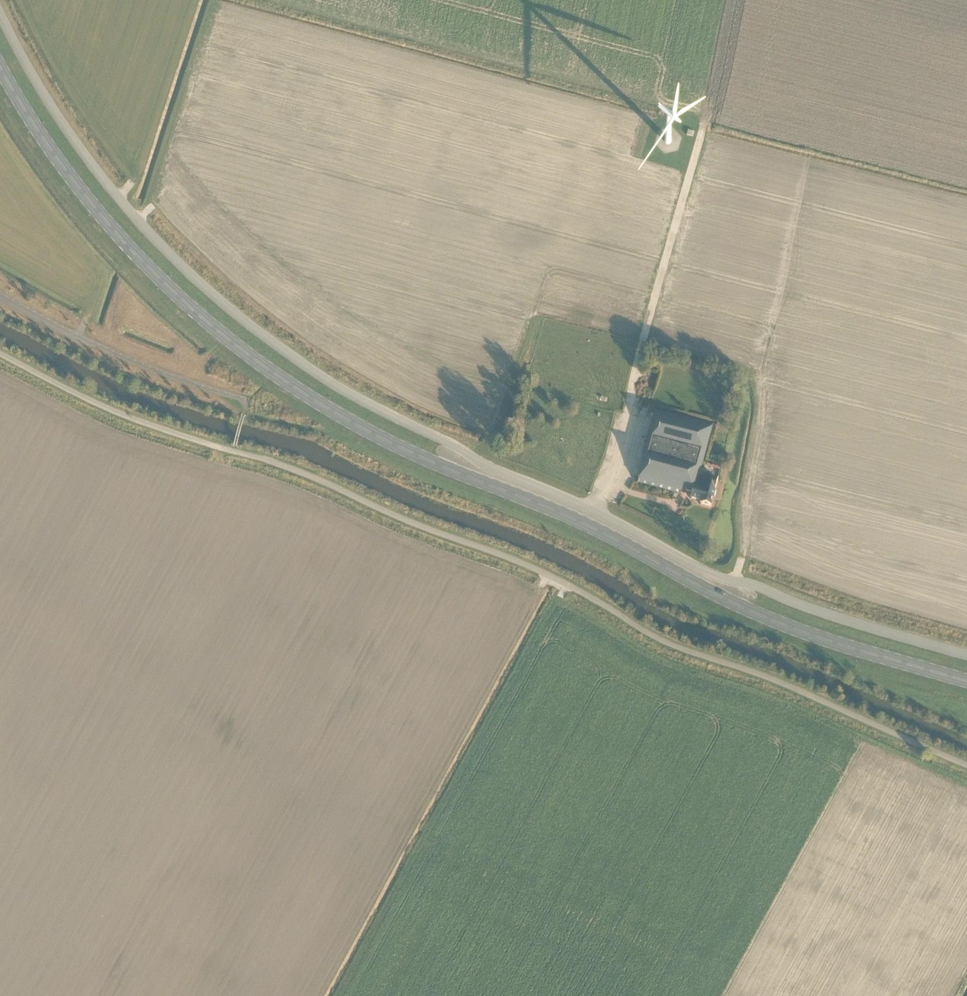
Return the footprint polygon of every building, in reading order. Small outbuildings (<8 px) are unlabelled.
[(696,486),(702,461),(703,459),(712,424),(655,410),(637,482),(685,495),(685,492),(692,493),(691,499),(701,502),(700,505),(711,508),(718,480),(707,477),(705,488),(696,486)]
